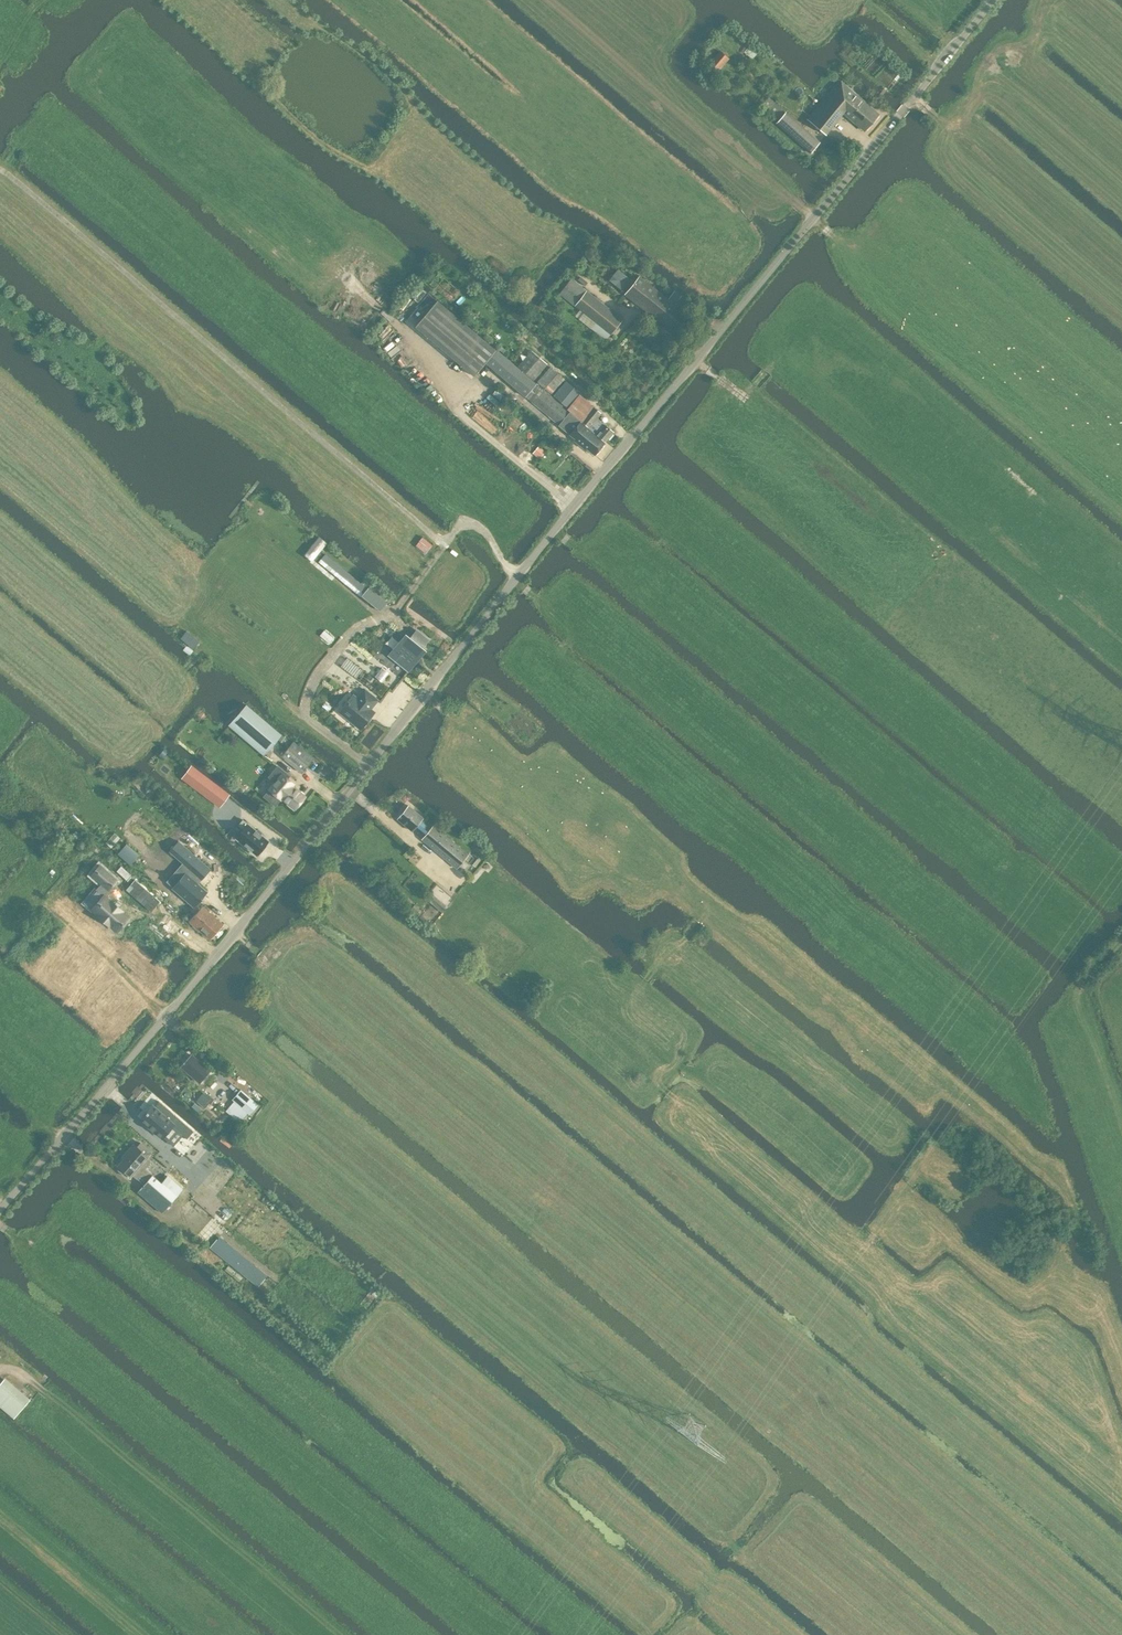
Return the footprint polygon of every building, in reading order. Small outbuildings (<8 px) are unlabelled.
[(707,66),(716,74),(729,58),(720,51),(707,66)] [(826,134),(843,113),(842,112),(848,105),(839,97),(839,96),(837,94),(845,85),(839,80),(807,119),(826,134)] [(842,112),(843,113),(856,124),(864,115),(861,112),(863,110),(859,106),(863,101),(845,85),(837,94),(839,96),(839,97),(848,105),(842,112)] [(782,108),(778,105),(769,97),(761,106),(760,106),(774,118),(782,108)] [(864,115),(856,124),(864,131),(879,114),(863,101),(859,106),(863,110),(861,112),(864,115)] [(776,123),(810,153),(819,142),(786,112),(776,123)] [(631,279),(618,269),(609,280),(622,290),(631,279)] [(639,276),(625,294),(676,334),(690,317),(675,304),(681,296),(674,291),(668,299),(639,276)] [(571,278),(560,293),(596,322),(591,328),(599,334),(606,340),(622,319),(571,278)] [(474,376),(486,363),(496,350),(437,300),(415,326),(474,376)] [(496,350),(486,363),(525,396),(537,383),(497,349),(496,350)] [(527,356),(518,366),(533,379),(547,364),(531,351),(527,356)] [(538,382),(552,394),(565,379),(551,367),(538,382)] [(566,381),(553,396),(567,408),(580,393),(566,381)] [(537,383),(525,396),(559,425),(570,412),(537,383)] [(605,441),(613,432),(596,418),(600,413),(593,406),(585,415),(578,408),(573,414),(605,441)] [(597,436),(598,435),(570,412),(559,425),(580,442),(579,444),(584,449),(586,447),(594,454),(604,442),(597,436)] [(368,586),(360,595),(370,603),(377,594),(368,586)] [(405,633),(388,653),(404,667),(412,666),(424,651),(421,648),(428,639),(416,630),(410,637),(405,633)] [(180,638),(192,648),(198,641),(185,631),(180,638)] [(353,693),(339,711),(361,729),(369,718),(368,717),(372,712),(373,713),(374,712),(370,709),(377,700),(363,689),(357,696),(353,693)] [(233,721),(267,750),(281,734),(247,704),(233,721)] [(314,758),(293,741),(281,755),(302,772),(308,765),(314,758)] [(165,747),(158,755),(162,759),(169,750),(165,747)] [(191,766),(181,779),(219,807),(229,793),(191,766)] [(270,790),(264,797),(275,806),(281,799),(282,797),(295,808),(305,797),(291,786),(293,783),(282,774),(270,790)] [(400,812),(397,815),(398,818),(413,831),(417,826),(427,835),(423,839),(457,868),(469,854),(435,825),(432,829),(423,822),(426,819),(424,817),(409,805),(403,811),(400,812)] [(246,825),(235,839),(254,854),(256,856),(259,852),(269,840),(248,823),(246,825)] [(211,869),(178,841),(169,851),(182,863),(183,863),(178,868),(185,874),(180,880),(179,879),(177,881),(178,882),(173,888),(194,906),(199,900),(200,901),(202,899),(201,898),(207,892),(194,881),(198,877),(202,880),(211,869)] [(130,866),(139,856),(126,844),(117,854),(130,866)] [(103,884),(86,903),(100,915),(99,916),(109,924),(110,924),(117,930),(128,918),(121,911),(121,910),(112,902),(111,902),(102,895),(108,888),(109,889),(116,881),(99,866),(92,874),(103,884)] [(135,879),(126,889),(151,911),(160,901),(135,879)] [(427,900),(442,912),(447,906),(432,893),(427,900)] [(191,919),(189,921),(209,939),(223,923),(202,906),(199,910),(191,919)] [(191,1054),(181,1066),(200,1082),(210,1070),(191,1054)] [(239,1122),(248,1113),(249,1114),(258,1104),(242,1089),(233,1100),(234,1101),(226,1111),(239,1122)] [(153,1105),(141,1119),(150,1127),(149,1128),(153,1132),(154,1130),(162,1137),(163,1137),(167,1141),(177,1130),(183,1135),(187,1139),(193,1131),(159,1101),(154,1106),(153,1105)] [(128,1154),(118,1165),(120,1167),(118,1170),(126,1176),(128,1174),(131,1176),(132,1174),(137,1178),(144,1184),(138,1192),(162,1213),(183,1189),(167,1176),(161,1183),(152,1175),(145,1168),(151,1161),(147,1158),(148,1156),(151,1151),(141,1142),(137,1147),(134,1144),(126,1152),(128,1154)] [(0,1383),(0,1405),(14,1418),(29,1401),(3,1379),(0,1383)]
